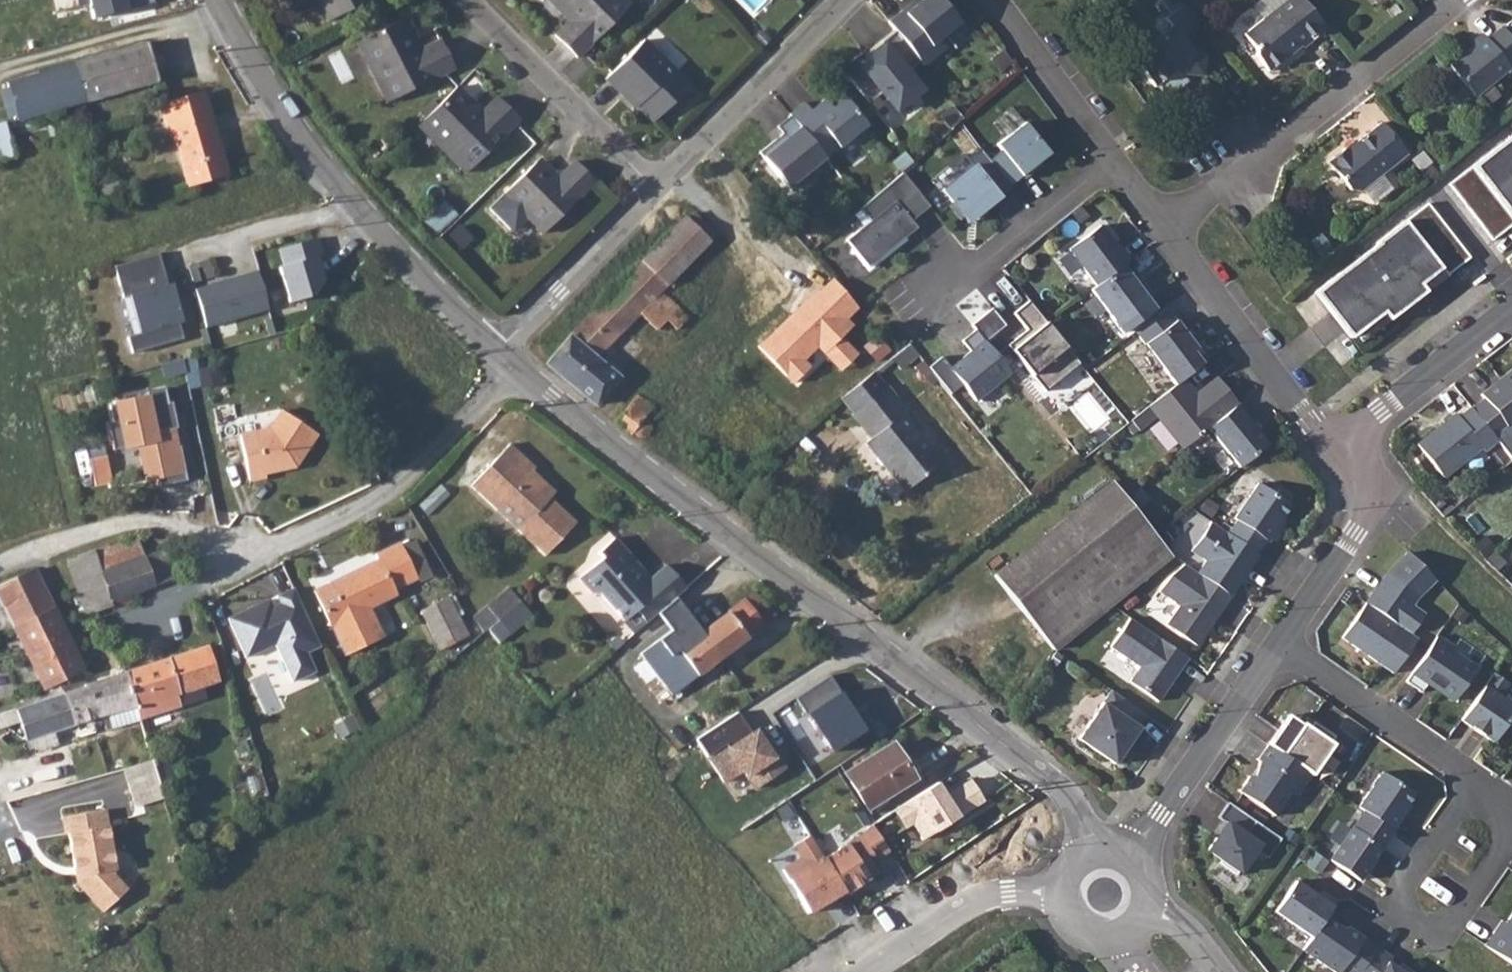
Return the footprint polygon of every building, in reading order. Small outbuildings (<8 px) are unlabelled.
[(95,18),(156,2),(156,0),(91,0),(95,18)] [(327,22),(368,0),(315,0),(327,22)] [(569,23),(554,38),(576,58),(618,16),(629,4),(625,0),(545,0),(569,23)] [(885,21),(891,29),(893,31),(918,61),(921,65),(943,47),(936,40),(957,23),(939,0),(919,0),(918,1),(903,13),(900,9),(885,21)] [(903,13),(918,1),(918,0),(912,0),(900,9),(903,13)] [(1300,0),(1283,0),(1276,6),(1241,34),(1251,47),(1251,54),(1263,71),(1278,60),(1279,53),(1292,42),(1297,48),(1322,28),(1300,0)] [(1199,25),(1181,3),(1162,19),(1168,27),(1129,58),(1151,85),(1175,67),(1180,73),(1200,75),(1202,55),(1192,54),(1181,40),(1199,25)] [(407,21),(364,42),(378,70),(371,73),(387,106),(455,71),(440,42),(423,51),(407,21)] [(879,42),(893,31),(891,29),(862,53),(865,57),(880,44),(879,42)] [(1446,66),(1471,98),(1506,70),(1504,68),(1511,61),(1511,46),(1498,29),(1482,41),(1480,39),(1446,66)] [(918,61),(893,31),(879,42),(880,44),(865,57),(862,53),(860,51),(839,69),(867,103),(879,92),(894,110),(919,90),(905,72),(918,61)] [(15,119),(153,80),(142,42),(8,80),(15,119)] [(364,42),(357,46),(371,73),(378,70),(364,42)] [(646,42),(610,80),(628,98),(631,95),(640,103),(658,122),(692,87),(646,42)] [(457,87),(424,120),(445,142),(439,149),(467,177),(519,122),(497,99),(483,113),(457,87)] [(802,102),(788,114),(789,116),(823,158),(824,159),(838,148),(843,154),(857,143),(852,137),(866,126),(836,89),(809,111),(802,102)] [(171,127),(189,185),(228,174),(203,93),(160,105),(167,129),(171,127)] [(823,158),(789,116),(776,126),(781,133),(758,152),(786,188),(823,158)] [(424,120),(416,127),(439,149),(445,142),(424,120)] [(0,123),(0,158),(17,154),(9,121),(0,123)] [(988,159),(1009,185),(1020,175),(1023,179),(1036,168),(1034,165),(1038,161),(1048,153),(1022,122),(995,144),(1000,150),(988,159)] [(1350,143),(1324,164),(1345,192),(1356,193),(1402,156),(1378,125),(1351,146),(1350,143)] [(1491,241),(1511,225),(1511,221),(1509,216),(1511,214),(1511,135),(1448,185),(1491,241)] [(982,178),(995,168),(988,159),(979,148),(966,158),(971,165),(940,190),(950,202),(947,205),(959,220),(962,217),(969,212),(973,217),(998,197),(982,178)] [(532,168),(487,216),(508,236),(515,236),(525,225),(540,240),(591,187),(571,168),(551,188),(532,168)] [(1009,185),(995,168),(982,178),(998,197),(1010,187),(1009,185)] [(928,206),(901,173),(859,209),(868,220),(845,240),(869,269),(917,227),(911,221),(928,206)] [(115,174),(96,180),(103,200),(122,194),(115,174)] [(1315,292),(1351,338),(1355,335),(1383,314),(1388,321),(1426,292),(1420,285),(1441,269),(1446,276),(1469,258),(1427,204),(1375,243),(1376,244),(1315,292)] [(967,222),(973,217),(969,212),(962,217),(967,222)] [(670,231),(641,261),(666,286),(695,255),(708,241),(684,216),(670,231)] [(1121,264),(1129,258),(1119,245),(1116,247),(1099,224),(1067,248),(1095,284),(1121,264)] [(317,237),(279,247),(284,265),(280,266),(289,299),(312,292),(322,277),(316,255),(322,254),(317,237)] [(157,253),(113,265),(123,297),(129,295),(140,332),(127,336),(132,352),(183,338),(178,322),(183,321),(172,282),(167,284),(157,253)] [(191,265),(198,286),(218,280),(211,259),(191,265)] [(569,335),(544,363),(562,377),(596,404),(617,376),(595,357),(638,313),(655,330),(667,320),(676,329),(687,318),(660,291),(666,286),(641,261),(569,335)] [(1135,282),(1121,264),(1095,284),(1089,288),(1122,331),(1154,307),(1145,295),(1148,293),(1138,279),(1135,282)] [(257,269),(194,288),(205,325),(268,306),(257,269)] [(1420,285),(1426,292),(1446,276),(1441,269),(1420,285)] [(1079,363),(1028,300),(1012,313),(1026,329),(1006,345),(1044,391),(1079,363)] [(1196,346),(1164,306),(1125,337),(1166,389),(1182,377),(1201,362),(1191,350),(1196,346)] [(971,325),(984,342),(1006,325),(992,307),(971,325)] [(1383,314),(1355,335),(1361,342),(1388,321),(1383,314)] [(1010,373),(974,329),(960,341),(969,351),(948,369),(975,401),(1010,373)] [(1494,437),(1511,422),(1511,369),(1481,394),(1484,398),(1471,408),(1494,437)] [(872,372),(840,398),(852,413),(850,414),(868,438),(865,441),(883,463),(882,465),(902,491),(939,461),(900,413),(904,410),(886,386),(885,386),(872,372)] [(1237,405),(1238,404),(1216,377),(1195,394),(1182,377),(1166,389),(1147,405),(1182,449),(1208,428),(1237,405)] [(178,428),(172,402),(168,403),(165,389),(148,392),(147,390),(122,395),(123,401),(115,403),(115,405),(110,405),(113,422),(108,424),(113,450),(138,445),(146,480),(158,478),(159,486),(187,480),(180,446),(173,447),(169,429),(178,428)] [(627,408),(617,421),(638,437),(643,438),(646,437),(649,434),(650,431),(650,428),(648,425),(646,422),(643,421),(640,420),(651,407),(636,396),(627,408)] [(1237,405),(1208,428),(1239,467),(1268,444),(1237,405)] [(1471,408),(1459,418),(1456,414),(1417,444),(1443,477),(1481,447),(1483,450),(1496,440),(1494,437),(1471,408)] [(279,413),(268,430),(240,436),(248,481),(264,478),(263,474),(281,471),(284,467),(290,466),(294,469),(315,435),(279,413)] [(512,444),(472,484),(544,556),(576,525),(545,493),(551,488),(534,472),(537,469),(512,444)] [(105,457),(90,460),(96,484),(110,481),(105,457)] [(1111,480),(994,575),(1053,650),(1172,555),(1111,480)] [(1228,533),(1256,553),(1265,540),(1268,541),(1278,528),(1275,526),(1290,505),(1258,483),(1234,518),(1237,520),(1228,533)] [(1197,573),(1231,596),(1247,572),(1243,570),(1245,566),(1250,568),(1259,555),(1256,553),(1228,533),(1210,522),(1191,550),(1206,561),(1197,573)] [(656,612),(686,586),(666,563),(650,576),(647,579),(638,568),(640,565),(615,535),(598,550),(602,556),(578,576),(592,591),(600,592),(624,619),(635,609),(646,600),(656,612)] [(140,536),(111,545),(117,566),(147,558),(140,536)] [(377,558),(313,590),(330,627),(337,624),(367,608),(396,593),(393,589),(416,577),(398,542),(375,554),(377,558)] [(117,566),(111,545),(69,559),(87,614),(132,600),(131,596),(176,581),(166,551),(147,558),(117,566)] [(1381,581),(1366,602),(1410,633),(1423,615),(1410,605),(1416,597),(1433,579),(1417,563),(1406,552),(1387,572),(1390,576),(1385,583),(1381,581)] [(650,576),(640,565),(638,568),(647,579),(650,576)] [(1211,624),(1231,596),(1197,573),(1185,565),(1170,576),(1160,591),(1180,605),(1166,625),(1196,645),(1209,628),(1206,626),(1209,622),(1211,624)] [(43,689),(79,673),(84,670),(50,600),(35,568),(0,584),(0,600),(18,637),(43,689)] [(1390,576),(1387,572),(1381,581),(1385,583),(1390,576)] [(293,588),(276,596),(279,603),(273,606),(269,598),(228,618),(246,657),(276,643),(294,680),(316,670),(307,651),(320,645),(293,588)] [(755,591),(743,600),(757,619),(772,609),(755,591)] [(421,609),(434,636),(461,622),(448,596),(421,609)] [(757,619),(743,600),(742,599),(701,631),(690,617),(667,634),(677,648),(648,671),(656,681),(664,675),(676,691),(762,625),(757,619)] [(529,614),(518,600),(496,619),(508,632),(529,614)] [(646,600),(635,609),(646,621),(656,612),(646,600)] [(1410,633),(1366,602),(1342,637),(1393,672),(1417,638),(1410,633)] [(367,608),(337,624),(351,653),(382,637),(367,608)] [(1179,671),(1188,658),(1130,618),(1110,646),(1139,667),(1130,681),(1158,701),(1169,685),(1168,679),(1175,669),(1179,671)] [(461,622),(434,636),(441,649),(468,635),(461,622)] [(337,624),(330,627),(344,656),(351,653),(337,624)] [(1436,637),(1429,647),(1405,682),(1420,692),(1427,683),(1453,701),(1475,668),(1449,650),(1452,647),(1436,637)] [(206,645),(124,672),(139,719),(206,697),(203,685),(217,681),(206,645)] [(0,713),(0,727),(19,721),(29,750),(36,747),(38,751),(58,745),(54,732),(109,714),(113,728),(139,720),(139,719),(124,672),(85,685),(79,673),(43,689),(47,698),(0,713)] [(1461,720),(1493,742),(1511,714),(1511,705),(1501,696),(1509,684),(1493,673),(1461,720)] [(1137,726),(1145,714),(1112,690),(1078,739),(1115,764),(1139,728),(1137,726)] [(839,692),(805,714),(830,752),(864,731),(839,692)] [(1308,726),(1312,720),(1307,716),(1303,722),(1308,726)] [(1268,745),(1311,775),(1312,775),(1334,743),(1330,741),(1334,735),(1312,720),(1308,726),(1303,722),(1298,729),(1285,720),(1268,745)] [(756,729),(710,758),(724,781),(743,769),(754,786),(781,769),(756,729)] [(845,771),(867,807),(914,778),(891,742),(845,771)] [(1249,776),(1239,791),(1275,816),(1291,793),(1297,795),(1311,775),(1268,745),(1257,760),(1259,761),(1253,778),(1249,776)] [(163,797),(151,759),(122,767),(133,805),(163,797)] [(1358,807),(1393,831),(1403,817),(1400,814),(1414,794),(1382,772),(1358,807)] [(983,800),(970,779),(945,794),(937,782),(893,809),(904,826),(911,822),(922,839),(983,800)] [(1281,839),(1228,802),(1218,817),(1226,823),(1208,850),(1221,859),(1218,864),(1236,875),(1238,871),(1240,873),(1256,850),(1268,858),(1281,839)] [(125,885),(111,869),(110,865),(113,865),(102,804),(63,811),(60,812),(63,829),(67,829),(73,863),(77,862),(81,884),(102,907),(125,885)] [(873,826),(825,856),(846,891),(846,892),(883,869),(877,859),(889,851),(873,826)] [(1330,860),(1359,880),(1381,848),(1352,828),(1330,860)] [(811,833),(795,843),(803,856),(783,868),(808,910),(829,897),(831,900),(846,891),(825,856),(811,833)] [(1310,937),(1325,916),(1336,901),(1322,891),(1318,897),(1295,881),(1274,912),(1310,937)] [(1498,933),(1511,914),(1511,912),(1509,909),(1494,931),(1498,933)] [(1484,945),(1511,964),(1511,914),(1498,933),(1494,931),(1484,945)] [(1377,947),(1347,926),(1345,930),(1325,916),(1310,937),(1302,949),(1335,971),(1339,971),(1340,969),(1344,971),(1359,971),(1377,947)] [(1377,947),(1359,971),(1413,971),(1400,963),(1397,969),(1388,963),(1391,957),(1377,947)] [(1400,963),(1391,957),(1388,963),(1397,969),(1400,963)]
